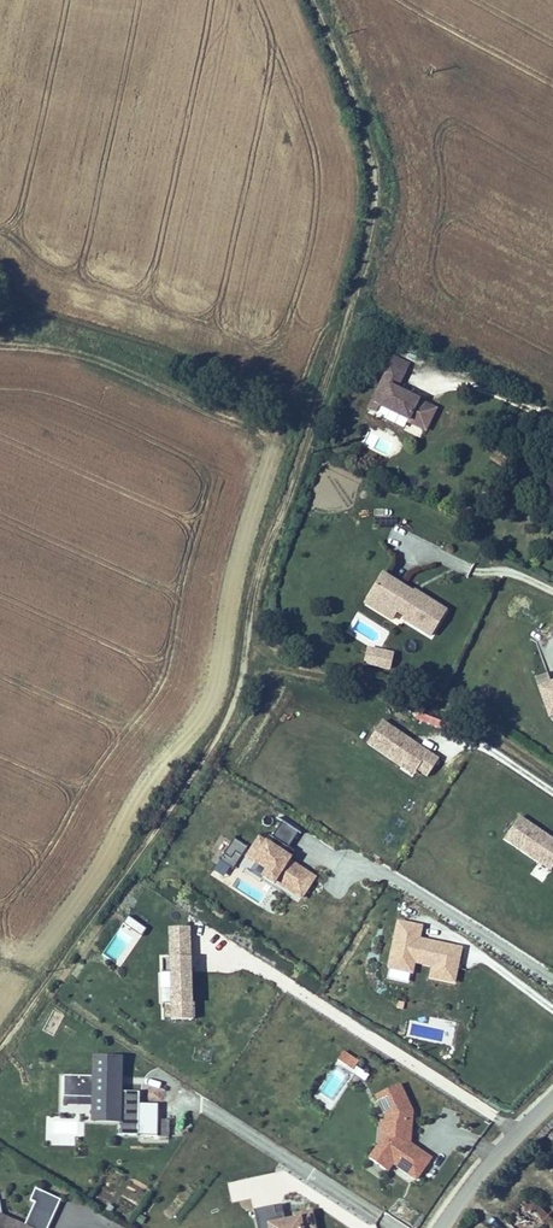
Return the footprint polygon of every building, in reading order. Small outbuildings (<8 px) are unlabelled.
[(406,375),(387,366),(372,402),(381,406),(380,409),(411,422),(422,397),(401,387),(406,375)] [(381,406),(372,402),(367,413),(377,417),(380,409),(381,406)] [(425,642),(440,618),(414,601),(410,607),(405,604),(408,601),(378,582),(362,606),(376,614),(379,609),(400,623),(398,626),(425,642)] [(410,607),(414,601),(409,598),(408,601),(405,604),(410,607)] [(400,623),(379,609),(376,614),(362,606),(359,610),(394,633),(398,626),(400,623)] [(390,669),(393,650),(366,646),(363,665),(390,669)] [(540,694),(546,714),(552,712),(552,690),(540,694)] [(552,724),(552,712),(546,714),(540,694),(532,697),(543,727),(552,724)] [(438,758),(382,720),(368,740),(424,779),(438,758)] [(518,815),(505,835),(552,868),(552,839),(518,815)] [(298,834),(278,822),(270,835),(290,847),(298,834)] [(247,845),(234,837),(219,860),(232,868),(247,845)] [(318,874),(257,839),(244,861),(306,896),(318,874)] [(122,964),(145,927),(126,915),(103,953),(122,964)] [(394,933),(390,959),(388,967),(413,972),(415,964),(433,968),(432,975),(457,979),(459,972),(464,946),(417,938),(420,925),(397,921),(394,933)] [(192,1017),(189,929),(166,930),(169,1017),(192,1017)] [(388,968),(386,979),(408,982),(410,972),(388,968)] [(358,1060),(343,1051),(338,1059),(352,1069),(358,1060)] [(116,1132),(135,1133),(136,1089),(117,1089),(118,1055),(91,1054),(91,1074),(61,1073),(60,1097),(90,1098),(90,1102),(89,1112),(116,1113),(116,1119),(116,1132)] [(353,1072),(364,1080),(368,1073),(357,1066),(353,1072)] [(379,1142),(372,1153),(369,1158),(389,1169),(392,1165),(418,1180),(431,1157),(410,1145),(413,1109),(402,1082),(374,1093),(381,1109),(378,1142),(379,1142)] [(169,1140),(170,1118),(141,1117),(140,1139),(169,1140)] [(116,1211),(128,1219),(145,1190),(132,1183),(116,1211)] [(29,1213),(34,1201),(27,1197),(21,1209),(26,1211),(29,1213)] [(44,1226),(52,1209),(34,1201),(29,1213),(26,1211),(23,1216),(44,1226)] [(515,1201),(505,1210),(492,1220),(499,1227),(538,1227),(515,1201)] [(285,1217),(283,1208),(276,1209),(278,1218),(285,1217)] [(258,1227),(314,1227),(312,1216),(296,1220),(297,1224),(287,1226),(285,1217),(278,1218),(276,1209),(255,1213),(258,1227)] [(44,1226),(23,1216),(18,1227),(42,1227),(44,1226)]
